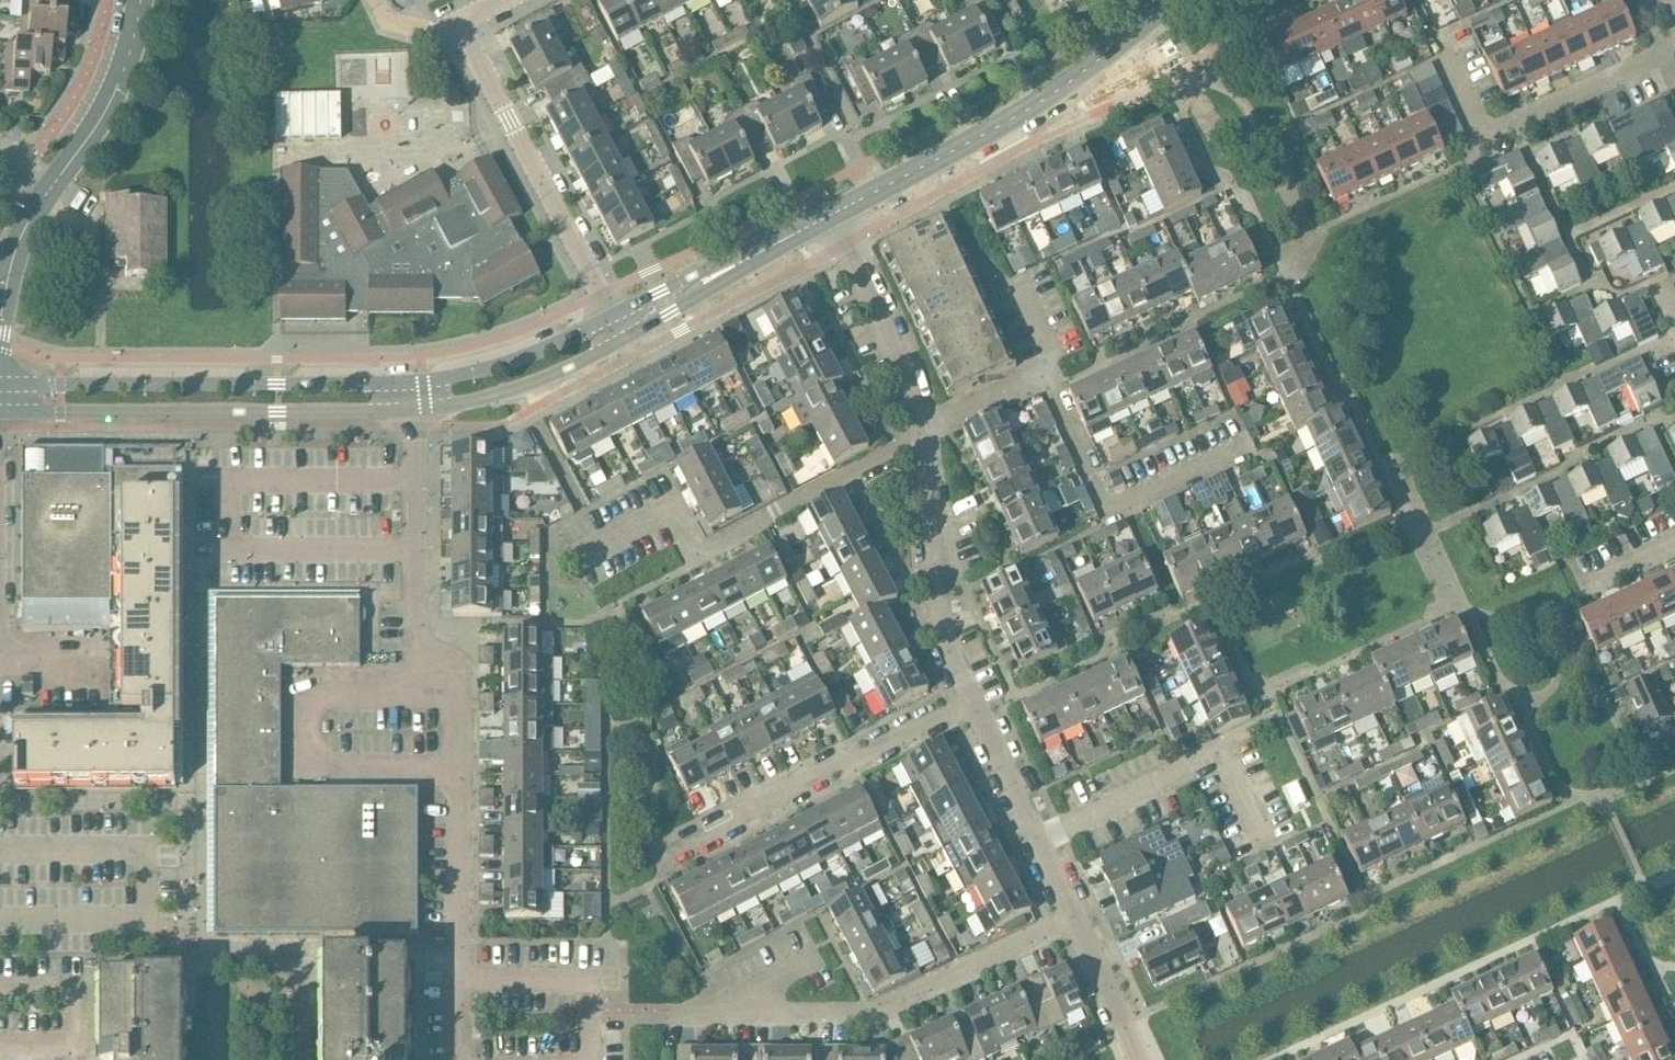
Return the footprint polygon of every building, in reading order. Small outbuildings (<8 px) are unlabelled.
[(20,22),(77,24),(78,8),(64,7),(65,0),(21,0),(20,22)] [(281,14),(323,5),(322,0),(278,0),(281,14)] [(619,45),(641,33),(624,0),(611,0),(599,7),(619,45)] [(652,0),(624,0),(641,33),(663,21),(652,0)] [(681,0),(652,0),(663,21),(685,9),(681,0)] [(685,9),(703,0),(681,0),(685,9)] [(809,6),(821,29),(860,9),(855,0),(822,0),(809,6)] [(973,62),(996,50),(991,41),(1002,35),(984,0),(977,0),(968,4),(966,11),(969,15),(953,24),(973,62)] [(1061,8),(1077,0),(1057,0),(1061,8)] [(1371,0),(1358,0),(1347,5),(1363,39),(1384,30),(1371,0)] [(1384,30),(1406,19),(1398,0),(1371,0),(1384,30)] [(1538,0),(1527,0),(1531,10),(1541,6),(1538,0)] [(1462,6),(1467,18),(1475,14),(1470,2),(1462,6)] [(1015,3),(1008,7),(1016,24),(1024,19),(1015,3)] [(1596,14),(1613,50),(1635,40),(1618,3),(1596,14)] [(1363,39),(1347,5),(1325,15),(1341,49),(1363,39)] [(1454,9),(1460,21),(1467,18),(1462,6),(1454,9)] [(875,8),(863,15),(867,22),(879,15),(875,8)] [(1492,13),(1498,26),(1506,23),(1500,10),(1492,13)] [(523,70),(537,63),(561,50),(553,34),(557,31),(559,26),(552,11),(514,31),(520,43),(511,47),(523,70)] [(1483,17),(1483,18),(1470,23),(1475,32),(1487,27),(1489,30),(1498,26),(1492,13),(1483,17)] [(1575,24),(1592,60),(1613,50),(1596,14),(1575,24)] [(1341,49),(1325,15),(1304,25),(1320,59),(1341,49)] [(20,22),(19,47),(19,48),(62,50),(63,39),(76,40),(77,24),(20,22)] [(973,62),(953,24),(936,32),(934,28),(927,26),(914,33),(934,71),(945,65),(950,74),(973,62)] [(1553,34),(1570,70),(1592,60),(1575,24),(1553,34)] [(1320,59),(1304,25),(1282,35),(1298,69),(1320,59)] [(604,29),(590,36),(594,43),(607,37),(604,29)] [(728,37),(732,45),(749,37),(744,29),(728,37)] [(934,71),(914,33),(901,40),(899,46),(902,51),(885,59),(905,98),(928,85),(923,76),(934,71)] [(1532,44),(1549,80),(1570,70),(1553,34),(1532,44)] [(1261,45),(1276,79),(1298,69),(1282,35),(1261,45)] [(732,45),(728,37),(712,45),(716,53),(732,45)] [(1527,90),(1510,54),(1505,42),(1483,52),(1505,101),(1527,90)] [(790,51),(794,58),(806,51),(803,44),(790,51)] [(1510,54),(1527,90),(1549,80),(1532,44),(1510,54)] [(19,48),(19,47),(5,46),(3,92),(28,93),(28,75),(48,76),(48,65),(62,65),(62,50),(19,48)] [(537,63),(523,70),(535,93),(544,89),(550,99),(588,79),(581,66),(575,64),(570,67),(561,50),(537,63)] [(684,60),(688,68),(705,60),(701,52),(684,60)] [(1398,60),(1403,72),(1412,68),(1407,56),(1398,60)] [(905,98),(885,59),(869,68),(866,63),(860,61),(846,69),(866,107),(877,101),(882,110),(905,98)] [(688,68),(684,60),(668,69),(672,77),(688,68)] [(1391,63),(1396,75),(1403,72),(1398,60),(1391,63)] [(620,64),(609,69),(615,80),(625,74),(620,64)] [(1413,88),(1437,77),(1431,65),(1408,76),(1413,88)] [(643,92),(660,83),(656,75),(639,84),(643,92)] [(779,103),(799,141),(822,129),(818,120),(829,114),(809,76),(795,83),(793,89),(796,94),(779,103)] [(1356,80),(1361,92),(1369,88),(1364,76),(1356,80)] [(1408,76),(1398,80),(1405,93),(1414,89),(1413,88),(1408,76)] [(1413,88),(1414,89),(1419,100),(1442,89),(1437,77),(1413,88)] [(559,138),(597,118),(588,101),(593,99),(595,93),(588,79),(550,99),(555,110),(547,115),(559,138)] [(1348,83),(1353,95),(1361,92),(1356,80),(1348,83)] [(1344,85),(1336,89),(1340,97),(1348,93),(1344,85)] [(1424,112),(1448,101),(1442,89),(1419,100),(1424,112)] [(1364,97),(1370,110),(1378,106),(1372,93),(1364,97)] [(1312,99),(1318,112),(1327,108),(1321,95),(1312,99)] [(336,96),(276,97),(276,141),(341,140),(340,96),(336,96)] [(638,96),(631,100),(639,116),(647,112),(638,96)] [(1370,110),(1364,97),(1355,101),(1361,114),(1370,110)] [(1318,112),(1312,99),(1304,103),(1310,115),(1318,112)] [(1663,100),(1649,107),(1661,131),(1674,125),(1674,123),(1663,100)] [(1429,124),(1453,113),(1448,101),(1424,112),(1427,119),(1429,124)] [(799,141),(779,103),(763,111),(761,107),(754,105),(741,112),(761,150),(772,144),(776,153),(799,141)] [(1637,112),(1649,137),(1661,131),(1649,107),(1637,112)] [(711,139),(731,177),(755,164),(750,155),(761,150),(741,112),(728,118),(726,125),(728,130),(711,139)] [(1580,138),(1591,160),(1615,149),(1625,171),(1644,162),(1636,143),(1649,137),(1637,112),(1580,138)] [(1321,117),(1327,130),(1335,126),(1329,113),(1321,117)] [(1435,136),(1459,125),(1453,113),(1429,124),(1435,136)] [(1327,130),(1321,117),(1312,121),(1318,134),(1327,130)] [(570,160),(609,140),(597,118),(559,138),(570,160)] [(1405,129),(1421,164),(1443,154),(1441,149),(1435,136),(1429,124),(1427,119),(1405,129)] [(1171,133),(1167,135),(1161,121),(1120,140),(1127,155),(1135,151),(1145,172),(1182,155),(1171,133)] [(1674,123),(1674,125),(1661,131),(1649,137),(1636,143),(1644,162),(1666,152),(1674,172),(1674,123)] [(654,144),(662,140),(653,124),(645,128),(654,144)] [(1459,125),(1435,136),(1441,149),(1465,138),(1459,125)] [(1383,139),(1399,174),(1421,164),(1405,129),(1383,139)] [(1535,159),(1546,181),(1572,169),(1582,191),(1601,182),(1591,160),(1580,138),(1535,159)] [(687,140),(673,147),(693,185),(704,179),(709,188),(731,177),(711,139),(695,147),(693,142),(687,140)] [(1362,148),(1378,184),(1399,174),(1383,139),(1362,148)] [(582,182),(620,162),(609,140),(570,160),(582,182)] [(662,140),(654,144),(662,161),(670,157),(662,140)] [(1340,158),(1356,194),(1378,184),(1362,148),(1340,158)] [(1107,149),(1097,154),(1101,164),(1108,161),(1110,156),(1107,149)] [(1102,189),(1085,151),(1063,161),(1081,199),(1102,189)] [(1519,153),(1475,173),(1484,193),(1506,183),(1517,207),(1518,208),(1540,197),(1519,153)] [(1182,155),(1145,172),(1155,193),(1191,176),(1182,155)] [(1318,169),(1334,204),(1356,194),(1340,158),(1318,169)] [(282,285),(281,324),(347,324),(347,316),(369,316),(369,317),(370,317),(434,317),(434,303),(479,303),(482,309),(541,278),(523,244),(521,244),(510,223),(522,217),(491,159),(487,161),(457,177),(462,186),(445,195),(433,173),(376,204),(377,207),(370,211),(363,199),(363,200),(348,173),(320,173),(320,172),(282,172),(281,269),(283,269),(283,285),(282,285)] [(1081,199),(1063,161),(1042,171),(1059,208),(1081,199)] [(594,204),(632,184),(620,162),(582,182),(594,204)] [(677,189),(685,185),(676,168),(668,172),(677,189)] [(1059,208),(1042,171),(1021,181),(1039,218),(1059,208)] [(1165,214),(1201,197),(1191,176),(1155,193),(1165,214)] [(1039,218),(1021,181),(1001,190),(1019,227),(1039,218)] [(605,226),(644,206),(632,184),(594,204),(605,226)] [(1118,184),(1109,188),(1114,200),(1123,196),(1118,184)] [(685,185),(677,189),(685,205),(693,201),(685,185)] [(980,200),(997,237),(1019,227),(1001,190),(980,200)] [(1518,208),(1517,207),(1496,217),(1505,237),(1526,227),(1537,251),(1538,251),(1560,241),(1540,197),(1518,208)] [(104,198),(104,263),(125,263),(125,279),(165,279),(165,203),(127,203),(127,198),(104,198)] [(1219,207),(1215,198),(1202,203),(1206,212),(1219,207)] [(1665,203),(1638,215),(1643,224),(1649,238),(1650,237),(1674,226),(1674,229),(1674,198),(1665,203)] [(644,206),(605,226),(617,249),(655,229),(644,206)] [(1198,216),(1194,208),(1181,213),(1185,222),(1198,216)] [(1185,222),(1181,213),(1170,219),(1174,227),(1185,222)] [(1128,231),(1137,227),(1132,215),(1123,219),(1128,231)] [(919,235),(915,237),(925,259),(958,243),(948,221),(941,225),(938,220),(916,230),(919,235)] [(1095,229),(1099,238),(1111,232),(1107,223),(1095,229)] [(1597,267),(1606,263),(1608,267),(1634,255),(1644,277),(1664,268),(1650,237),(1649,238),(1643,224),(1588,249),(1597,267)] [(1140,233),(1144,241),(1157,236),(1152,227),(1140,233)] [(1083,234),(1087,243),(1099,238),(1095,229),(1083,234)] [(1144,241),(1140,233),(1128,238),(1132,247),(1144,241)] [(915,237),(904,242),(882,252),(892,274),(925,259),(915,237)] [(1262,275),(1244,237),(1221,248),(1239,285),(1262,275)] [(1096,246),(1099,254),(1112,249),(1108,240),(1096,246)] [(1559,296),(1581,286),(1560,241),(1538,251),(1537,251),(1516,261),(1525,280),(1547,270),(1559,296)] [(1053,248),(1057,257),(1069,251),(1065,242),(1053,248)] [(935,279),(968,264),(958,243),(925,259),(935,279)] [(1099,254),(1096,246),(1084,251),(1088,260),(1099,254)] [(1011,268),(1015,276),(1027,270),(1038,266),(1030,248),(1007,259),(1011,268)] [(1045,262),(1052,259),(1057,257),(1053,248),(1041,253),(1045,262)] [(1239,285),(1221,248),(1201,257),(1218,295),(1239,285)] [(1218,295),(1201,257),(1183,266),(1178,256),(1176,257),(1181,267),(1194,294),(1193,295),(1198,304),(1218,295)] [(1156,266),(1174,304),(1193,295),(1194,294),(1181,267),(1176,257),(1156,266)] [(925,259),(892,274),(902,295),(935,279),(925,259)] [(1054,265),(1058,274),(1070,268),(1066,260),(1054,265)] [(968,264),(935,279),(944,300),(977,285),(968,264)] [(1174,304),(1156,266),(1134,276),(1152,314),(1174,304)] [(1152,314),(1134,276),(1114,286),(1132,323),(1152,314)] [(911,315),(944,300),(935,279),(902,295),(911,315)] [(954,321),(987,306),(977,285),(944,300),(954,321)] [(1132,323),(1114,286),(1094,295),(1111,333),(1132,323)] [(1073,305),(1090,343),(1111,333),(1094,295),(1073,305)] [(1638,348),(1658,339),(1638,295),(1594,315),(1593,315),(1605,341),(1613,338),(1612,334),(1628,326),(1638,348)] [(1593,315),(1594,315),(1586,297),(1540,318),(1550,341),(1577,328),(1587,350),(1605,341),(1593,315)] [(776,337),(804,322),(810,319),(798,298),(764,315),(776,337)] [(921,336),(954,321),(944,300),(911,315),(921,336)] [(964,342),(997,327),(987,306),(954,321),(964,342)] [(1257,351),(1294,333),(1284,312),(1246,329),(1257,351)] [(810,319),(804,322),(776,337),(787,358),(821,340),(810,319)] [(954,321),(921,336),(931,357),(964,342),(954,321)] [(973,362),(1006,347),(997,327),(964,342),(973,362)] [(1266,371),(1303,354),(1294,333),(1257,351),(1266,371)] [(1215,379),(1201,349),(1195,336),(1173,346),(1191,384),(1191,383),(1195,389),(1198,387),(1202,389),(1211,385),(1212,381),(1215,379)] [(738,374),(720,339),(697,351),(716,386),(738,374)] [(788,384),(798,379),(832,361),(821,340),(787,358),(777,363),(788,384)] [(742,342),(732,348),(737,358),(747,352),(742,342)] [(940,378),(973,362),(964,342),(931,357),(940,378)] [(1207,347),(1212,359),(1221,355),(1216,343),(1207,347)] [(1152,356),(1169,394),(1191,384),(1173,346),(1152,356)] [(1596,346),(1587,350),(1592,361),(1595,368),(1604,364),(1596,346)] [(983,384),(1016,369),(1006,347),(973,362),(983,384)] [(716,386),(697,351),(676,362),(695,397),(716,386)] [(747,352),(737,358),(743,368),(753,363),(747,352)] [(1276,393),(1313,375),(1303,354),(1266,371),(1276,393)] [(1169,394),(1152,356),(1131,365),(1149,403),(1169,394)] [(1661,405),(1640,359),(1596,379),(1606,399),(1627,389),(1639,415),(1661,405)] [(832,361),(798,379),(808,399),(808,400),(808,401),(835,387),(835,388),(835,387),(843,383),(832,361)] [(695,397),(676,362),(655,373),(674,408),(695,397)] [(950,399),(983,384),(973,362),(940,378),(950,399)] [(1149,403),(1131,365),(1112,374),(1129,412),(1149,403)] [(1227,390),(1236,386),(1236,385),(1242,383),(1236,371),(1222,377),(1227,390)] [(674,408),(655,373),(635,384),(653,419),(674,408)] [(1129,412),(1112,374),(1091,384),(1108,422),(1109,422),(1129,412)] [(1285,413),(1323,396),(1313,375),(1276,393),(1285,413)] [(1616,419),(1615,418),(1606,399),(1596,379),(1553,399),(1563,422),(1564,421),(1588,410),(1598,432),(1617,423),(1618,423),(1616,419)] [(653,419),(635,384),(614,395),(632,430),(653,419)] [(764,384),(754,389),(759,400),(770,394),(764,384)] [(1069,394),(1087,432),(1091,441),(1113,431),(1109,422),(1108,422),(1091,384),(1069,394)] [(1236,386),(1227,390),(1233,401),(1241,397),(1236,386)] [(811,426),(846,408),(835,387),(835,388),(835,387),(808,401),(808,400),(791,409),(802,430),(811,426)] [(770,394),(759,400),(764,410),(775,404),(770,394)] [(632,430),(614,395),(593,406),(611,441),(632,430)] [(1323,396),(1285,413),(1291,426),(1286,428),(1290,437),(1305,430),(1306,430),(1305,429),(1332,417),(1332,416),(1332,415),(1323,396)] [(1519,442),(1520,442),(1544,431),(1554,452),(1574,443),(1564,421),(1563,422),(1553,399),(1509,420),(1511,424),(1519,442)] [(1033,411),(1038,423),(1051,417),(1045,405),(1033,411)] [(611,441),(593,406),(572,417),(590,452),(591,452),(611,441)] [(1204,412),(1209,421),(1220,416),(1216,407),(1204,412)] [(822,447),(857,429),(846,408),(811,426),(822,447)] [(1315,450),(1352,433),(1342,411),(1332,415),(1332,416),(1332,417),(1305,429),(1306,430),(1305,430),(1315,450)] [(733,419),(737,427),(750,420),(746,412),(733,419)] [(1209,421),(1204,412),(1192,418),(1196,427),(1209,421)] [(1629,412),(1616,419),(1618,423),(1617,423),(1620,429),(1633,422),(1629,412)] [(1001,414),(964,431),(974,454),(1012,436),(1001,414)] [(1249,414),(1241,418),(1247,431),(1255,427),(1249,414)] [(590,452),(572,417),(550,428),(569,463),(573,461),(574,463),(576,465),(581,465),(594,458),(591,452),(590,452)] [(1034,439),(1056,429),(1051,417),(1038,423),(1028,427),(1034,439)] [(721,425),(726,433),(737,427),(733,419),(721,425)] [(759,427),(764,437),(774,432),(769,421),(759,427)] [(1520,442),(1519,442),(1511,424),(1466,445),(1476,467),(1502,455),(1517,486),(1536,476),(1520,442)] [(1162,432),(1166,440),(1179,434),(1175,426),(1162,432)] [(1255,427),(1247,431),(1252,443),(1260,439),(1255,427)] [(857,429),(822,447),(833,469),(869,451),(857,429)] [(1674,484),(1674,480),(1652,431),(1608,451),(1611,459),(1618,473),(1619,473),(1643,462),(1657,492),(1674,484)] [(527,432),(509,440),(514,450),(525,453),(535,449),(527,432)] [(1151,437),(1155,446),(1166,440),(1162,432),(1151,437)] [(1324,471),(1362,453),(1352,433),(1315,450),(1324,471)] [(691,440),(696,449),(709,443),(704,434),(691,440)] [(984,474),(1021,456),(1012,436),(974,454),(984,474)] [(758,439),(747,444),(753,454),(763,449),(758,439)] [(679,447),(684,456),(696,449),(691,440),(679,447)] [(1120,447),(1125,459),(1137,454),(1132,442),(1120,447)] [(1065,446),(1055,451),(1061,463),(1070,458),(1065,446)] [(1125,459),(1120,447),(1109,453),(1114,465),(1125,459)] [(493,470),(493,449),(453,449),(453,474),(493,474),(493,473),(523,473),(523,463),(509,463),(509,470),(493,470)] [(710,449),(677,467),(688,488),(722,471),(710,449)] [(763,449),(753,454),(758,465),(768,459),(763,449)] [(15,784),(16,788),(157,788),(176,788),(176,527),(177,527),(177,470),(174,470),(174,472),(172,472),(149,472),(146,472),(126,472),(123,472),(113,472),(110,472),(105,472),(105,450),(52,450),(52,451),(23,451),(23,479),(23,606),(23,632),(110,632),(110,718),(15,718),(15,762),(12,764),(10,768),(9,773),(10,777),(12,781),(15,784)] [(1274,454),(1279,464),(1280,467),(1289,463),(1283,450),(1274,454)] [(786,453),(775,459),(781,469),(791,464),(786,453)] [(1334,492),(1371,474),(1362,453),(1324,471),(1334,492)] [(649,462),(654,471),(667,464),(662,456),(649,462)] [(993,494),(1030,477),(1021,456),(984,474),(993,494)] [(535,462),(538,465),(529,466),(529,473),(541,473),(542,474),(551,469),(544,457),(535,462)] [(1070,458),(1061,463),(1066,474),(1076,470),(1070,458)] [(1567,479),(1578,501),(1579,501),(1603,490),(1613,512),(1615,511),(1618,518),(1630,523),(1634,510),(1632,509),(1630,504),(1633,503),(1619,473),(1618,473),(1611,459),(1567,479)] [(654,471),(649,462),(638,469),(642,478),(654,471)] [(1289,463),(1280,467),(1285,478),(1294,474),(1289,463)] [(791,464),(781,469),(786,479),(796,474),(791,464)] [(551,469),(542,474),(548,486),(557,481),(551,469)] [(1250,476),(1254,484),(1266,479),(1262,470),(1250,476)] [(699,509),(733,492),(722,471),(688,488),(699,509)] [(1108,478),(1115,492),(1125,487),(1118,473),(1108,478)] [(453,498),(493,498),(493,474),(453,474),(453,498)] [(1343,513),(1381,495),(1371,474),(1334,492),(1343,513)] [(1254,484),(1250,476),(1238,481),(1242,490),(1254,484)] [(1003,516),(1040,498),(1030,477),(993,494),(1003,516)] [(607,485),(612,493),(625,487),(620,478),(607,485)] [(1203,484),(1214,508),(1228,502),(1217,478),(1203,484)] [(1577,549),(1593,542),(1585,524),(1589,523),(1579,501),(1578,501),(1567,479),(1523,500),(1527,508),(1528,508),(1534,522),(1535,521),(1559,510),(1569,532),(1577,549)] [(770,487),(775,497),(786,492),(780,481),(770,487)] [(1214,508),(1203,484),(1191,490),(1202,514),(1214,508)] [(612,493),(607,485),(596,491),(600,500),(612,493)] [(1084,488),(1074,492),(1063,497),(1069,509),(1081,504),(1089,500),(1084,488)] [(733,492),(699,509),(711,531),(744,514),(733,492)] [(1299,508),(1307,504),(1302,492),(1293,496),(1299,508)] [(818,535),(853,516),(842,494),(806,513),(818,535)] [(1381,495),(1343,513),(1353,534),(1391,516),(1381,495)] [(1188,522),(1176,497),(1163,503),(1168,513),(1174,527),(1175,528),(1188,522)] [(493,498),(453,498),(453,522),(493,522),(493,521),(493,498)] [(1012,536),(1050,518),(1040,498),(1003,516),(1012,536)] [(1089,500),(1081,504),(1086,515),(1095,511),(1089,500)] [(1649,500),(1637,505),(1642,516),(1654,511),(1649,500)] [(1307,539),(1289,502),(1267,512),(1285,549),(1307,539)] [(1162,504),(1151,509),(1162,532),(1174,527),(1168,513),(1163,503),(1162,504)] [(1307,504),(1299,508),(1304,520),(1313,516),(1307,504)] [(557,512),(562,521),(574,514),(570,505),(557,512)] [(1550,565),(1545,553),(1549,551),(1535,521),(1534,522),(1528,508),(1527,508),(1483,528),(1493,551),(1519,539),(1529,560),(1530,560),(1536,571),(1550,565)] [(1285,549),(1267,512),(1247,522),(1264,559),(1285,549)] [(829,556),(864,537),(853,516),(818,535),(829,556)] [(1050,518),(1012,536),(1022,557),(1060,540),(1050,518)] [(453,545),(503,545),(503,521),(493,521),(493,522),(453,522),(453,545)] [(1264,559),(1247,522),(1225,531),(1243,569),(1264,559)] [(1317,524),(1308,528),(1314,540),(1322,536),(1317,524)] [(1104,531),(1102,532),(1106,540),(1119,534),(1115,526),(1104,531)] [(540,531),(530,531),(530,546),(540,546),(540,531)] [(1243,569),(1225,531),(1205,541),(1223,578),(1243,569)] [(1106,540),(1102,532),(1090,537),(1094,546),(1106,540)] [(840,577),(875,558),(864,537),(829,556),(840,577)] [(785,539),(775,544),(780,555),(791,549),(785,539)] [(1223,578),(1205,541),(1184,550),(1202,588),(1223,578)] [(453,569),(493,569),(503,569),(503,545),(453,545),(453,569)] [(540,546),(530,546),(530,559),(540,559),(540,546)] [(1068,547),(1060,551),(1064,561),(1066,563),(1077,558),(1071,546),(1068,547)] [(791,549),(780,555),(786,565),(796,559),(791,549)] [(787,582),(770,550),(748,561),(765,593),(787,582)] [(1202,588),(1184,550),(1163,560),(1181,598),(1202,588)] [(1158,594),(1140,556),(1118,567),(1136,604),(1158,594)] [(851,598),(886,579),(875,558),(840,577),(851,598)] [(765,593),(748,561),(727,572),(744,604),(765,593)] [(1059,564),(1050,568),(1056,580),(1065,576),(1059,564)] [(1097,576),(1115,614),(1136,604),(1118,567),(1097,576)] [(493,569),(453,569),(453,593),(493,593),(493,592),(493,569)] [(1020,570),(1016,572),(982,587),(992,609),(1030,592),(1020,570)] [(706,583),(723,615),(744,604),(727,572),(706,583)] [(1674,596),(1674,573),(1666,577),(1674,596)] [(818,574),(807,580),(807,581),(813,591),(824,585),(818,574)] [(1065,576),(1056,580),(1061,590),(1070,586),(1065,576)] [(1076,586),(1094,623),(1115,614),(1097,576),(1076,586)] [(1662,624),(1674,618),(1674,596),(1666,577),(1645,587),(1662,624)] [(540,578),(530,578),(530,593),(540,593),(540,578)] [(884,607),(884,608),(898,601),(886,579),(851,598),(861,618),(862,617),(863,618),(884,607)] [(807,581),(797,586),(803,597),(813,591),(807,581)] [(723,615),(706,583),(685,594),(702,626),(723,615)] [(1662,624),(1645,587),(1623,597),(1641,634),(1662,624)] [(813,591),(803,597),(808,607),(818,601),(813,591)] [(493,593),(453,593),(453,617),(503,617),(503,592),(493,592),(493,593)] [(1002,630),(1040,612),(1030,592),(992,609),(1002,630)] [(540,593),(530,593),(530,606),(540,606),(540,593)] [(702,626),(685,594),(664,605),(681,637),(702,626)] [(1602,607),(1619,644),(1641,634),(1623,597),(1602,607)] [(360,602),(214,602),(215,793),(216,937),(419,937),(418,792),(281,793),(281,668),(361,668),(361,629),(364,626),(366,624),(367,621),(367,618),(366,612),(364,610),(360,605),(360,602)] [(686,647),(681,637),(664,605),(643,617),(664,658),(686,647)] [(1079,606),(1070,610),(1075,621),(1084,617),(1079,606)] [(895,629),(884,608),(884,607),(863,618),(862,617),(861,618),(848,625),(860,647),(895,629)] [(1580,618),(1597,655),(1619,644),(1602,607),(1580,618)] [(1040,612),(1002,630),(1012,651),(1049,633),(1040,612)] [(810,624),(804,614),(793,620),(782,626),(787,636),(810,624)] [(1084,617),(1075,621),(1081,633),(1089,629),(1084,617)] [(819,628),(825,638),(835,633),(829,623),(819,628)] [(1435,633),(1453,671),(1474,661),(1457,623),(1435,633)] [(1206,624),(1169,642),(1179,664),(1216,646),(1206,624)] [(772,631),(778,641),(787,636),(782,626),(772,631)] [(871,668),(906,649),(895,629),(860,647),(871,668)] [(1058,629),(1049,633),(1012,651),(1022,672),(1069,650),(1058,629)] [(1435,633),(1414,642),(1432,680),(1435,687),(1456,677),(1453,671),(1435,633)] [(506,660),(537,660),(553,660),(553,659),(542,659),(542,634),(506,634),(506,660)] [(740,648),(746,658),(756,652),(751,642),(740,648)] [(1432,680),(1414,642),(1394,652),(1411,689),(1432,680)] [(773,651),(779,661),(789,656),(784,645),(773,651)] [(1669,662),(1674,659),(1674,652),(1671,645),(1662,649),(1669,662)] [(1189,684),(1226,666),(1216,646),(1179,664),(1189,684)] [(595,647),(587,653),(587,658),(601,658),(601,647),(595,647)] [(731,652),(736,663),(746,658),(740,648),(731,652)] [(906,649),(871,668),(865,671),(876,692),(917,670),(906,649)] [(480,660),(494,660),(494,650),(480,650),(480,660)] [(764,656),(769,666),(779,661),(773,651),(764,656)] [(1411,689),(1394,652),(1372,662),(1377,672),(1378,672),(1390,698),(1392,698),(1411,689)] [(823,653),(813,659),(818,669),(829,663),(823,653)] [(494,660),(480,660),(480,669),(494,669),(494,660)] [(553,660),(537,660),(506,660),(506,683),(537,683),(553,683),(553,660)] [(1643,674),(1637,660),(1628,664),(1635,678),(1643,674)] [(1146,699),(1128,661),(1107,671),(1125,709),(1146,699)] [(829,663),(818,669),(823,679),(834,673),(829,663)] [(698,670),(704,680),(714,674),(709,664),(698,670)] [(1138,668),(1141,675),(1144,680),(1153,676),(1147,664),(1138,668)] [(1635,678),(1628,664),(1620,668),(1626,682),(1635,678)] [(1198,705),(1236,687),(1226,666),(1189,684),(1198,705)] [(731,673),(736,683),(747,678),(742,667),(731,673)] [(1673,682),(1667,669),(1658,673),(1664,686),(1673,682)] [(689,675),(694,684),(694,685),(704,680),(698,670),(689,675)] [(887,714),(893,711),(928,692),(917,670),(876,692),(887,714)] [(1125,709),(1107,671),(1086,681),(1104,719),(1125,709)] [(1378,672),(1377,672),(1357,681),(1374,718),(1396,708),(1392,698),(1390,698),(1378,672)] [(722,678),(727,688),(736,683),(731,673),(722,678)] [(836,716),(819,685),(815,676),(792,688),(814,728),(836,716)] [(1153,676),(1144,680),(1149,692),(1150,692),(1158,688),(1153,676)] [(33,680),(22,680),(22,697),(33,697),(33,680)] [(1651,680),(1627,691),(1646,732),(1671,721),(1651,680)] [(1104,719),(1086,681),(1066,690),(1084,728),(1104,719)] [(1374,718),(1357,681),(1337,691),(1354,727),(1374,718)] [(553,683),(537,683),(506,683),(506,707),(537,707),(553,707),(553,683)] [(1214,737),(1251,720),(1236,687),(1198,705),(1214,737)] [(814,728),(792,688),(771,699),(793,739),(814,728)] [(1610,695),(1614,704),(1626,699),(1622,689),(1610,695)] [(689,695),(695,705),(705,700),(700,690),(689,695)] [(1084,728),(1066,690),(1045,700),(1063,738),(1084,728)] [(1354,727),(1337,691),(1316,700),(1333,737),(1354,727)] [(680,700),(685,710),(695,705),(689,695),(680,700)] [(840,711),(851,705),(846,695),(835,700),(840,711)] [(1467,700),(1471,709),(1482,704),(1478,695),(1467,700)] [(480,707),(494,707),(494,697),(480,697),(480,707)] [(793,739),(771,699),(750,710),(772,750),(793,739)] [(1063,738),(1045,700),(1023,710),(1041,748),(1063,738)] [(1337,747),(1333,737),(1316,700),(1294,710),(1316,757),(1337,747)] [(1454,706),(1458,715),(1471,709),(1467,700),(1454,706)] [(1503,701),(1456,723),(1466,745),(1513,723),(1503,701)] [(851,705),(840,711),(846,721),(856,716),(851,705)] [(1159,709),(1158,710),(1163,721),(1172,717),(1166,705),(1159,709)] [(674,716),(669,706),(658,711),(664,722),(674,716)] [(494,707),(480,707),(480,716),(494,716),(494,707)] [(553,707),(537,707),(506,707),(506,731),(553,731),(553,707)] [(772,750),(750,710),(729,721),(751,761),(772,750)] [(1425,719),(1429,728),(1441,723),(1437,714),(1425,719)] [(1163,721),(1169,734),(1178,730),(1172,717),(1163,721)] [(1413,725),(1417,734),(1429,728),(1425,719),(1413,725)] [(713,740),(730,772),(751,761),(729,721),(709,731),(714,740),(713,740)] [(1476,766),(1486,761),(1523,744),(1513,723),(1466,745),(1476,766)] [(1137,733),(1141,741),(1152,736),(1148,728),(1137,733)] [(506,743),(494,743),(494,744),(494,754),(506,754),(542,754),(542,753),(553,753),(553,731),(506,731),(506,743)] [(1141,741),(1137,733),(1124,739),(1128,747),(1141,741)] [(1173,742),(1179,754),(1187,750),(1182,738),(1173,742)] [(730,772),(713,740),(693,751),(692,751),(709,783),(730,772)] [(671,762),(671,763),(687,795),(709,783),(692,751),(693,751),(688,741),(666,753),(671,762)] [(1443,741),(1434,745),(1440,757),(1449,753),(1443,741)] [(480,754),(494,754),(494,744),(480,744),(480,754)] [(900,766),(912,788),(954,766),(943,744),(900,766)] [(1401,744),(1389,750),(1393,759),(1405,753),(1401,744)] [(1496,782),(1532,764),(1523,744),(1486,761),(1496,782)] [(1095,752),(1099,760),(1110,755),(1106,746),(1095,752)] [(1377,756),(1381,765),(1393,759),(1389,750),(1377,756)] [(1082,757),(1086,766),(1099,760),(1095,752),(1082,757)] [(601,772),(602,754),(585,753),(585,772),(601,772)] [(1408,759),(1411,767),(1424,762),(1420,753),(1408,759)] [(1449,753),(1440,757),(1446,769),(1454,765),(1449,753)] [(494,754),(480,754),(480,763),(494,763),(494,754)] [(506,754),(494,754),(494,763),(494,764),(506,764),(506,778),(537,778),(542,778),(542,754),(506,754)] [(1408,759),(1394,766),(1397,774),(1411,767),(1408,759)] [(1348,769),(1352,778),(1364,773),(1360,763),(1348,769)] [(1499,806),(1542,786),(1532,764),(1496,782),(1505,801),(1498,804),(1499,806)] [(911,789),(922,810),(965,787),(954,766),(912,788),(911,789)] [(1052,771),(1056,780),(1068,775),(1064,766),(1052,771)] [(1335,775),(1340,784),(1352,778),(1348,769),(1335,775)] [(1379,772),(1366,778),(1370,786),(1383,780),(1379,772)] [(1320,777),(1314,780),(1320,793),(1327,790),(1320,777)] [(542,778),(537,778),(506,778),(506,801),(537,801),(542,801),(542,778)] [(1370,786),(1366,778),(1355,783),(1359,791),(1370,786)] [(1460,799),(1468,795),(1462,782),(1454,786),(1460,799)] [(1296,785),(1287,790),(1296,809),(1305,805),(1296,785)] [(601,786),(583,786),(583,801),(588,801),(601,801),(601,786)] [(1509,810),(1515,823),(1551,807),(1542,786),(1499,806),(1502,813),(1509,810)] [(933,831),(976,808),(965,787),(922,810),(933,831)] [(1466,827),(1449,789),(1426,799),(1444,837),(1466,827)] [(882,791),(872,796),(877,806),(887,801),(882,791)] [(480,801),(494,801),(494,792),(480,792),(480,801)] [(883,833),(862,792),(840,803),(861,844),(883,833)] [(1324,797),(1328,806),(1341,800),(1337,792),(1324,797)] [(1468,795),(1460,799),(1465,810),(1473,806),(1468,795)] [(1444,837),(1426,799),(1406,809),(1423,847),(1444,837)] [(494,801),(480,801),(480,811),(494,811),(494,801)] [(542,801),(537,801),(506,801),(506,825),(537,825),(542,825),(542,801)] [(601,801),(588,801),(588,812),(602,812),(602,801),(601,801)] [(887,801),(877,806),(882,817),(893,811),(887,801)] [(861,844),(840,803),(819,814),(840,855),(861,844)] [(976,808),(933,831),(944,852),(987,829),(976,808)] [(1423,847),(1406,809),(1385,818),(1402,856),(1423,847)] [(840,855),(819,814),(798,825),(819,866),(840,855)] [(1402,856),(1385,818),(1364,828),(1382,866),(1402,856)] [(542,825),(537,825),(506,825),(506,849),(542,849),(542,848),(542,825)] [(600,825),(587,825),(587,838),(600,838),(600,825)] [(819,866),(798,825),(777,836),(798,877),(819,866)] [(1482,825),(1473,828),(1479,840),(1487,837),(1482,825)] [(1222,844),(1216,831),(1215,828),(1203,834),(1210,849),(1222,844)] [(1382,866),(1364,828),(1343,837),(1361,875),(1382,866)] [(955,873),(998,850),(987,829),(944,852),(955,873)] [(1111,895),(1185,860),(1177,843),(1167,847),(1159,829),(1098,857),(1104,870),(1101,872),(1111,895)] [(899,848),(910,843),(904,832),(893,838),(899,848)] [(1294,840),(1298,848),(1310,842),(1306,834),(1294,840)] [(798,877),(777,836),(756,847),(777,888),(798,877)] [(480,849),(494,849),(494,839),(480,839),(480,849)] [(1298,848),(1294,840),(1282,845),(1285,853),(1298,848)] [(910,843),(899,848),(904,859),(915,853),(910,843)] [(1232,861),(1224,844),(1212,849),(1220,867),(1232,861)] [(777,888),(756,847),(735,858),(756,899),(777,888)] [(554,848),(542,848),(542,849),(506,849),(506,872),(537,872),(542,872),(542,871),(554,871),(554,848)] [(494,849),(480,849),(480,858),(494,858),(494,849)] [(966,894),(973,890),(1009,871),(998,850),(955,873),(966,894)] [(1252,859),(1256,867),(1268,862),(1265,854),(1252,859)] [(714,869),(735,910),(756,899),(735,858),(714,869)] [(1241,865),(1244,873),(1256,867),(1252,859),(1241,865)] [(1185,860),(1111,895),(1122,918),(1125,916),(1131,928),(1195,899),(1187,881),(1193,878),(1185,860)] [(874,869),(879,877),(892,871),(887,862),(874,869)] [(1310,873),(1327,911),(1349,901),(1331,863),(1310,873)] [(735,910),(714,869),(693,880),(714,921),(735,910)] [(879,877),(874,869),(862,875),(867,884),(879,877)] [(899,887),(909,882),(904,871),(893,877),(899,887)] [(984,910),(1020,892),(1009,871),(973,890),(984,910)] [(542,872),(537,872),(506,872),(506,896),(537,896),(550,896),(542,896),(542,872)] [(1222,873),(1210,879),(1214,887),(1226,881),(1222,873)] [(1327,911),(1310,873),(1288,883),(1305,921),(1327,911)] [(926,874),(916,880),(921,890),(932,885),(926,874)] [(714,921),(693,880),(671,892),(693,932),(714,921)] [(1305,921),(1288,883),(1268,892),(1285,930),(1305,921)] [(832,891),(837,900),(850,893),(845,884),(832,891)] [(932,885),(921,890),(926,900),(937,895),(932,885)] [(480,896),(494,896),(494,887),(480,887),(480,896)] [(863,893),(829,911),(841,933),(883,910),(872,888),(863,893)] [(837,900),(832,891),(820,897),(825,906),(837,900)] [(984,910),(974,916),(986,938),(1004,928),(1008,936),(1027,925),(1023,918),(1032,914),(1020,892),(986,910),(984,910)] [(1285,930),(1268,892),(1247,902),(1265,940),(1285,930)] [(494,896),(480,896),(480,905),(494,905),(494,896)] [(550,896),(537,896),(506,896),(506,921),(550,920),(550,896)] [(601,896),(584,896),(584,925),(600,925),(601,925),(601,896)] [(1238,906),(1226,911),(1243,949),(1265,940),(1247,902),(1245,897),(1236,901),(1238,906)] [(921,904),(911,909),(916,920),(927,914),(921,904)] [(1167,940),(1138,953),(1154,988),(1206,964),(1190,929),(1212,918),(1206,904),(1160,925),(1167,940)] [(803,906),(790,913),(795,921),(808,915),(803,906)] [(883,910),(841,933),(852,953),(885,936),(895,931),(883,910)] [(795,921),(790,913),(778,919),(783,928),(795,921)] [(927,914),(916,920),(921,930),(932,924),(927,914)] [(948,916),(938,922),(943,932),(954,927),(948,916)] [(1583,963),(1620,946),(1610,924),(1573,941),(1583,963)] [(954,927),(943,932),(948,942),(959,937),(954,927)] [(748,935),(753,944),(766,937),(761,928),(748,935)] [(736,941),(741,950),(753,944),(748,935),(736,941)] [(863,974),(896,957),(885,936),(852,953),(863,974)] [(938,936),(927,942),(933,952),(938,962),(949,957),(944,946),(938,936)] [(1620,946),(1583,963),(1592,984),(1630,966),(1620,946)] [(706,957),(711,966),(723,959),(719,950),(706,957)] [(908,951),(896,957),(863,974),(875,996),(920,972),(908,951)] [(1554,996),(1536,958),(1515,968),(1532,1006),(1535,1013),(1543,1009),(1540,1002),(1554,996)] [(408,959),(326,959),(326,1059),(408,1059),(408,959)] [(1561,963),(1548,969),(1552,977),(1565,971),(1561,963)] [(1602,1004),(1639,987),(1630,966),(1592,984),(1602,1004)] [(1029,981),(1052,1030),(1067,1023),(1065,1019),(1085,1010),(1065,968),(1043,978),(1043,977),(1042,975),(1029,981)] [(1494,978),(1512,1016),(1532,1006),(1515,968),(1494,978)] [(1565,971),(1552,977),(1556,986),(1562,999),(1572,993),(1566,981),(1569,980),(1565,971)] [(184,1014),(184,976),(102,976),(102,1059),(184,1059),(184,1014)] [(1512,1016),(1494,978),(1474,987),(1491,1025),(1512,1016)] [(1052,1030),(1029,981),(1017,986),(1019,990),(1019,991),(998,1001),(1017,1042),(1036,1033),(1038,1036),(1052,1030)] [(1491,1025),(1474,987),(1451,997),(1456,1008),(1457,1007),(1469,1035),(1470,1035),(1491,1025)] [(1612,1025),(1649,1008),(1639,987),(1602,1004),(1612,1025)] [(1572,993),(1562,999),(1571,1018),(1584,1013),(1580,1004),(1575,992),(1572,993)] [(970,1028),(985,1059),(987,1059),(1000,1054),(998,1050),(1017,1042),(998,1001),(977,1010),(975,1006),(963,1012),(970,1028)] [(1436,1017),(1454,1055),(1475,1045),(1470,1035),(1469,1035),(1457,1007),(1456,1008),(1436,1017)] [(1621,1046),(1659,1028),(1649,1008),(1612,1025),(1621,1046)] [(1575,1027),(1588,1021),(1584,1013),(1571,1018),(1575,1027)] [(1436,1017),(1416,1026),(1431,1059),(1442,1059),(1454,1055),(1436,1017)] [(970,1028),(958,1034),(953,1022),(931,1032),(944,1059),(985,1059),(970,1028)] [(1416,1026),(1394,1036),(1405,1059),(1431,1059),(1416,1026)] [(1560,1035),(1556,1027),(1544,1032),(1548,1041),(1560,1035)] [(1668,1049),(1659,1028),(1621,1046),(1628,1059),(1645,1059),(1668,1049)] [(931,1032),(910,1041),(916,1053),(904,1059),(905,1059),(944,1059),(931,1032)] [(1532,1038),(1536,1046),(1548,1041),(1544,1032),(1532,1038)] [(1394,1036),(1374,1046),(1381,1059),(1405,1059),(1394,1036)] [(904,1059),(897,1042),(886,1047),(886,1052),(886,1053),(862,1053),(862,1059),(905,1059),(904,1059)] [(1329,1059),(1356,1059),(1354,1056),(1355,1055),(1350,1045),(1327,1056),(1329,1059)] [(1374,1046),(1355,1055),(1354,1056),(1356,1059),(1381,1059),(1374,1046)] [(1519,1055),(1515,1046),(1503,1052),(1507,1059),(1519,1055)] [(1587,1052),(1590,1059),(1591,1059),(1603,1054),(1600,1046),(1587,1052)] [(752,1048),(738,1048),(738,1053),(715,1053),(715,1059),(752,1059),(752,1048)] [(752,1059),(788,1059),(788,1053),(766,1053),(766,1048),(752,1048),(752,1059)] [(788,1053),(788,1059),(826,1059),(826,1048),(812,1048),(812,1053),(797,1053),(788,1053)] [(862,1053),(840,1053),(839,1052),(839,1048),(826,1048),(826,1059),(862,1059),(862,1053)] [(1668,1049),(1645,1059),(1673,1059),(1668,1049)] [(1492,1059),(1507,1059),(1503,1052),(1491,1057),(1492,1059)]
